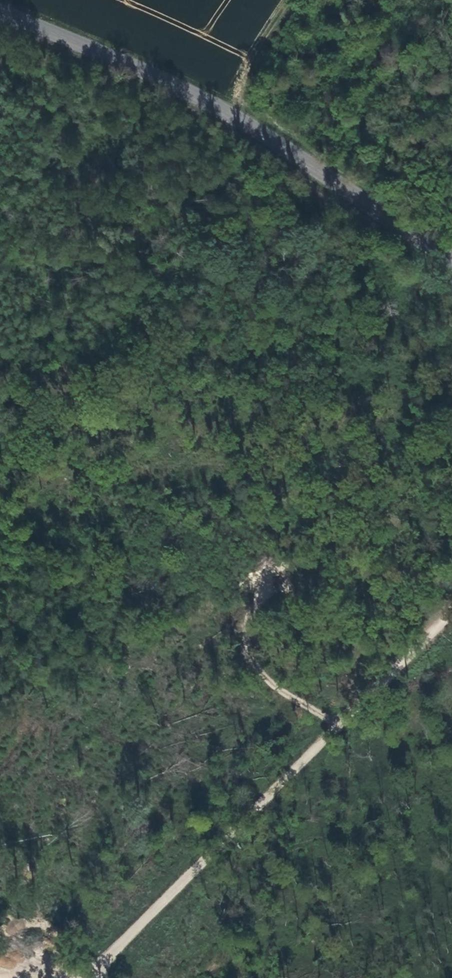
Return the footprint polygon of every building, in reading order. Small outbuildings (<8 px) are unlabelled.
[(7,933),(25,931),(23,919),(6,921),(7,933)]
